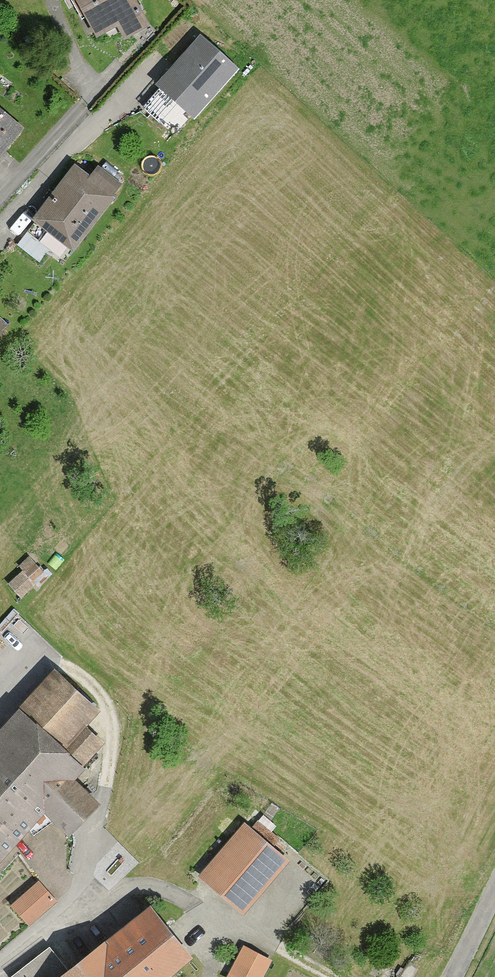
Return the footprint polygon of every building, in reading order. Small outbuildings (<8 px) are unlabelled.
[(135,0),(72,0),(94,39),(115,27),(123,42),(150,27),(135,0)] [(239,72),(200,38),(156,89),(195,123),(239,72)] [(24,131),(0,109),(0,156),(24,131)] [(72,165),(29,219),(73,253),(125,188),(96,165),(87,177),(72,165)] [(0,723),(0,859),(40,815),(67,840),(99,806),(72,781),(104,746),(84,727),(96,713),(49,670),(0,723)] [(288,864),(242,823),(195,876),(241,917),(288,864)] [(38,882),(10,905),(29,928),(57,905),(38,882)] [(166,975),(193,954),(151,901),(66,967),(50,946),(11,976),(167,976),(166,975)] [(241,948),(227,974),(232,976),(263,976),(270,964),(241,948)]
